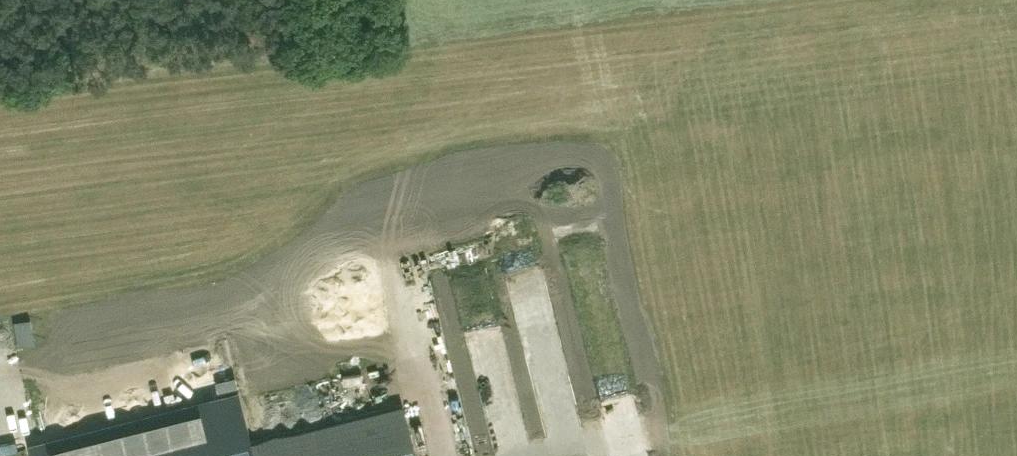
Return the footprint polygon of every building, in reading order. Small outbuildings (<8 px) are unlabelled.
[(211,455),(255,455),(251,441),(238,390),(29,444),(32,455),(109,455),(106,444),(202,420),(211,455)] [(402,403),(286,432),(292,455),(416,455),(402,403)] [(202,420),(106,444),(109,455),(211,455),(202,420)] [(286,432),(251,441),(255,455),(292,455),(286,432)]
